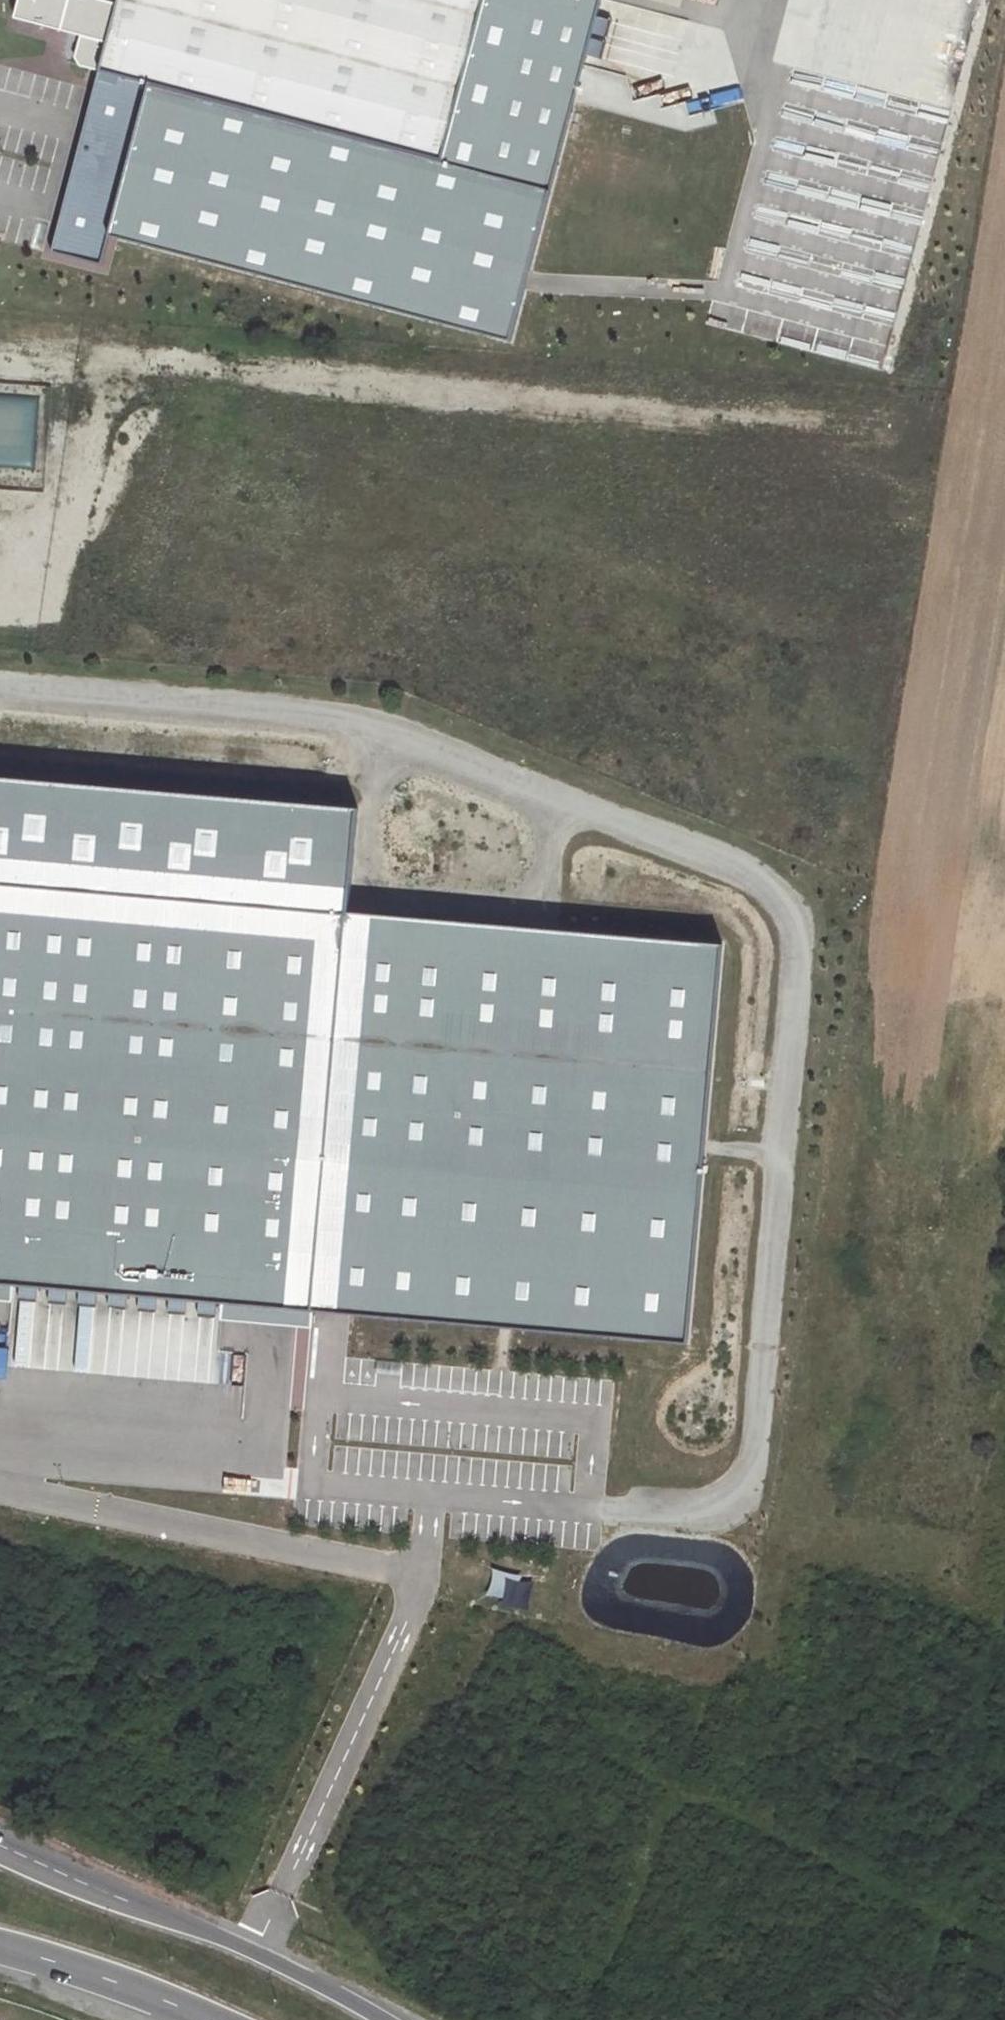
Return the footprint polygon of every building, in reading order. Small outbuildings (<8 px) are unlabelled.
[(117,0),(19,0),(14,17),(82,35),(74,58),(78,64),(99,70),(117,0)] [(481,0),(117,0),(99,70),(144,82),(438,160),(481,0)] [(438,160),(548,189),(598,0),(481,0),(438,160)] [(95,266),(104,232),(144,82),(99,70),(50,253),(95,266)] [(508,339),(548,189),(438,160),(144,82),(104,232),(508,339)] [(350,917),(359,814),(0,782),(0,889),(350,917)] [(350,917),(0,889),(0,1291),(315,1318),(350,917)] [(723,949),(350,917),(315,1318),(689,1350),(723,949)] [(482,1594),(505,1598),(509,1573),(486,1570),(482,1594)]
